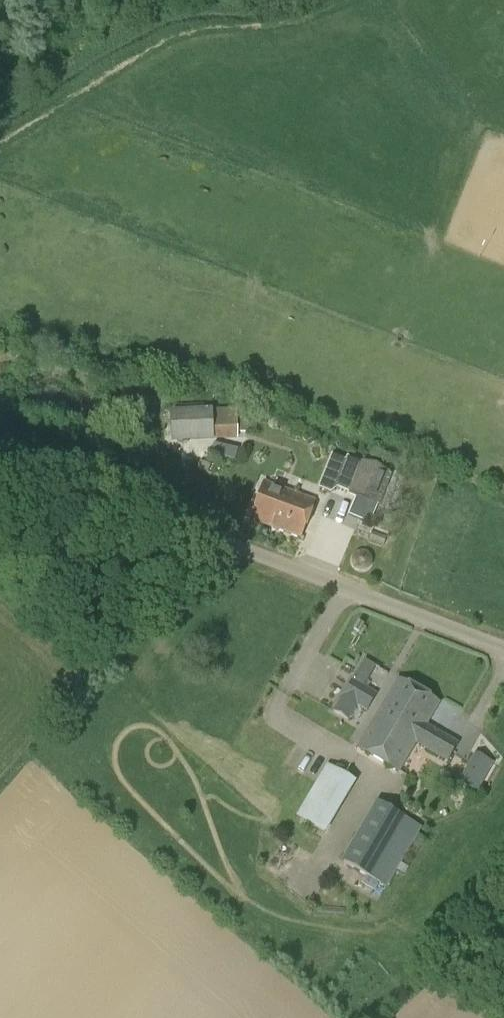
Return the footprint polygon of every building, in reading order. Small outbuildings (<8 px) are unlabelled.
[(238,440),(238,410),(171,410),(173,443),(238,440)] [(307,442),(309,447),(317,443),(315,438),(307,442)] [(215,446),(212,457),(236,463),(239,452),(215,446)] [(345,461),(341,460),(333,480),(340,483),(339,487),(352,491),(351,493),(357,497),(350,515),(364,520),(370,504),(380,506),(392,475),(347,455),(345,461)] [(271,527),(271,528),(302,540),(317,501),(266,482),(251,520),(271,527)] [(360,569),(365,568),(368,563),(367,558),(362,555),(357,556),(354,561),(355,566),(360,569)] [(416,741),(448,760),(459,742),(426,723),(439,701),(398,677),(358,746),(399,770),(416,741)] [(353,679),(333,712),(347,720),(357,705),(366,710),(377,694),(353,679)] [(493,761),(480,753),(464,782),(478,790),(493,761)] [(296,817),(324,834),(355,782),(326,766),(296,817)] [(377,802),(344,860),(368,874),(362,884),(375,892),(381,882),(382,883),(417,825),(377,802)] [(417,834),(412,842),(420,847),(425,838),(417,834)]
